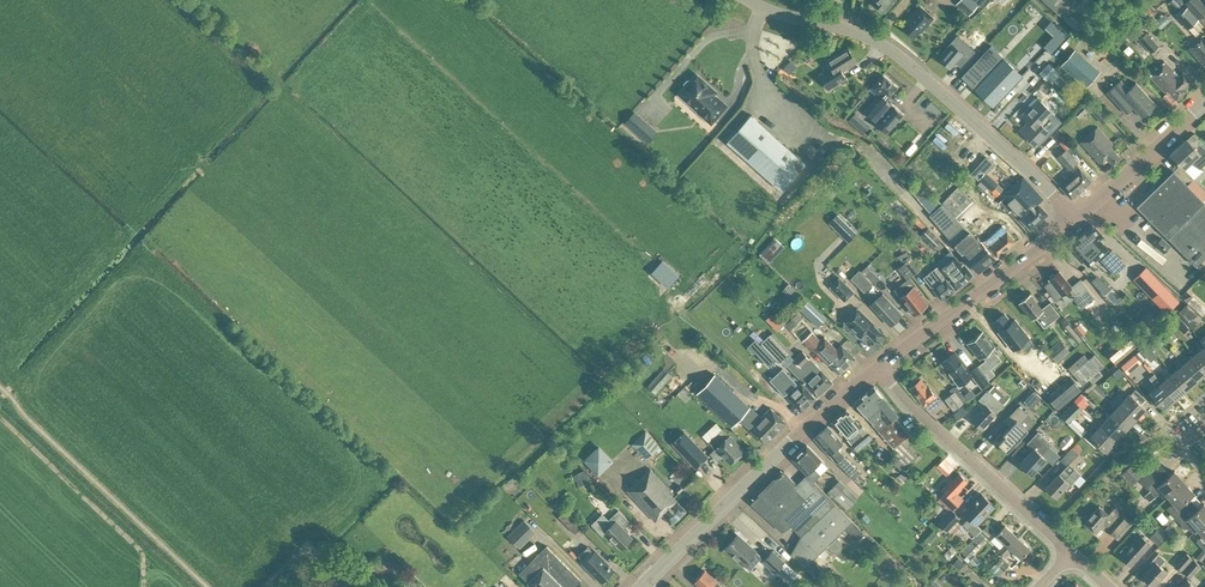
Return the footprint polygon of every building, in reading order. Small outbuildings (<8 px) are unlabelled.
[(878,3),(877,5),(878,6),(878,8),(881,11),(884,11),(885,12),(896,0),(875,0),(878,3)] [(978,6),(972,0),(960,0),(956,4),(968,16),(978,6)] [(1199,19),(1204,13),(1204,7),(1199,0),(1187,0),(1184,3),(1187,7),(1199,19)] [(1097,12),(1090,4),(1076,18),(1071,14),(1065,20),(1077,32),(1097,12)] [(920,31),(921,32),(924,29),(926,31),(930,25),(929,24),(934,18),(920,6),(909,18),(910,18),(902,27),(915,38),(920,31)] [(1188,29),(1199,19),(1187,7),(1176,17),(1188,29)] [(1053,36),(1043,46),(1052,54),(1069,37),(1060,28),(1053,36)] [(1151,54),(1159,46),(1146,32),(1138,40),(1151,54)] [(1204,34),(1188,48),(1204,67),(1204,35),(1204,34)] [(942,56),(940,59),(950,68),(955,62),(961,67),(975,51),(957,35),(950,42),(940,54),(942,56)] [(975,88),(993,105),(1021,75),(990,45),(965,72),(978,84),(975,88)] [(820,74),(829,88),(846,77),(842,71),(856,62),(848,48),(827,61),(832,68),(820,74)] [(1074,50),(1059,66),(1084,88),(1099,72),(1074,50)] [(1178,76),(1165,61),(1149,76),(1165,92),(1167,90),(1174,98),(1176,100),(1187,89),(1185,87),(1192,81),(1183,72),(1178,76)] [(1053,82),(1061,74),(1049,63),(1039,74),(1046,81),(1049,78),(1053,82)] [(711,125),(729,105),(716,94),(718,91),(696,71),(689,79),(686,79),(683,83),(683,86),(676,94),(696,111),(696,112),(711,125)] [(887,133),(903,114),(886,100),(897,87),(883,75),(871,89),(879,96),(865,111),(877,121),(875,123),(887,133)] [(1129,88),(1121,79),(1106,92),(1126,113),(1133,107),(1142,117),(1156,104),(1136,82),(1129,88)] [(1168,104),(1174,98),(1167,90),(1165,92),(1161,96),(1168,104)] [(1028,122),(1020,131),(1034,144),(1047,130),(1044,127),(1051,119),(1045,114),(1049,110),(1038,98),(1021,115),(1028,122)] [(1102,123),(1108,117),(1096,104),(1090,110),(1102,123)] [(850,118),(864,131),(871,123),(857,110),(850,118)] [(782,191),(806,163),(751,114),(726,141),(782,191)] [(646,121),(635,133),(647,143),(657,132),(646,121)] [(1111,164),(1120,156),(1110,146),(1113,143),(1098,126),(1080,142),(1100,165),(1107,159),(1111,164)] [(1195,148),(1186,139),(1170,154),(1180,165),(1174,171),(1173,171),(1137,206),(1201,272),(1204,268),(1204,203),(1202,200),(1204,197),(1204,192),(1193,179),(1194,179),(1190,174),(1198,167),(1200,169),(1204,163),(1204,148),(1199,143),(1195,148)] [(1069,170),(1078,162),(1066,149),(1057,157),(1069,170)] [(986,155),(970,173),(977,179),(980,181),(977,184),(984,190),(986,187),(990,191),(997,183),(986,173),(995,163),(986,155)] [(1091,181),(1080,168),(1076,171),(1075,169),(1058,183),(1071,199),(1091,181)] [(1004,197),(999,202),(1008,212),(1013,207),(1022,217),(1021,218),(1030,229),(1048,214),(1038,203),(1043,198),(1024,177),(1002,196),(1004,197)] [(941,203),(918,181),(907,189),(977,271),(994,257),(978,238),(958,219),(941,203)] [(941,203),(958,219),(974,202),(958,186),(941,203)] [(855,230),(838,213),(829,223),(846,239),(855,230)] [(927,228),(915,216),(912,220),(923,231),(921,234),(934,247),(940,240),(928,228),(927,228)] [(1093,225),(1069,245),(1088,266),(1098,258),(1115,275),(1126,265),(1111,249),(1110,251),(1099,240),(1103,236),(1093,225)] [(997,257),(1016,241),(1003,226),(984,242),(997,257)] [(1163,252),(1169,246),(1161,238),(1155,244),(1163,252)] [(913,275),(920,270),(910,256),(902,261),(913,275)] [(946,278),(955,289),(972,275),(961,261),(959,262),(955,257),(941,268),(948,276),(946,278)] [(668,286),(679,275),(663,260),(652,272),(668,286)] [(861,271),(873,283),(879,277),(867,265),(861,271)] [(946,278),(948,276),(941,268),(940,269),(937,266),(923,277),(942,300),(955,289),(946,278)] [(873,283),(861,271),(860,269),(851,278),(864,292),(873,283)] [(1181,305),(1147,270),(1134,282),(1167,318),(1181,305)] [(1050,278),(1049,279),(1050,281),(1045,285),(1056,300),(1061,295),(1067,303),(1076,297),(1083,306),(1095,298),(1081,279),(1071,286),(1059,271),(1055,275),(1053,274),(1049,276),(1050,278)] [(844,302),(854,291),(839,276),(829,287),(844,302)] [(913,315),(927,304),(914,286),(916,285),(910,277),(894,289),(913,315)] [(1188,300),(1201,311),(1204,306),(1204,303),(1194,293),(1188,300)] [(1035,316),(1044,327),(1060,315),(1050,302),(1041,308),(1030,294),(1019,302),(1032,318),(1035,316)] [(884,298),(881,295),(873,301),(879,308),(877,310),(890,325),(901,314),(888,300),(885,297),(884,298)] [(808,300),(802,307),(820,324),(826,317),(808,300)] [(880,332),(873,325),(874,324),(858,308),(844,321),(845,322),(844,325),(844,327),(845,329),(848,330),(850,330),(852,329),(861,338),(866,332),(873,338),(880,332)] [(1191,328),(1197,323),(1182,308),(1177,312),(1191,328)] [(1159,320),(1149,310),(1135,323),(1145,333),(1159,320)] [(798,312),(785,324),(790,330),(803,318),(798,312)] [(771,313),(767,319),(780,328),(784,321),(771,313)] [(1004,314),(994,322),(1001,330),(999,332),(1012,349),(1021,342),(1026,349),(1033,344),(1015,319),(1011,322),(1004,314)] [(1080,336),(1086,331),(1079,323),(1073,328),(1080,336)] [(1169,343),(1177,336),(1169,327),(1161,334),(1169,343)] [(812,331),(802,342),(810,350),(812,349),(828,364),(829,363),(840,374),(856,359),(841,344),(836,348),(825,336),(821,340),(812,331)] [(982,331),(967,343),(979,358),(982,356),(985,360),(978,365),(989,379),(995,374),(991,369),(1001,360),(995,352),(994,353),(991,349),(995,346),(990,339),(989,340),(982,331)] [(788,365),(794,359),(790,355),(793,353),(773,332),(770,335),(770,334),(761,342),(763,344),(772,354),(782,364),(784,361),(788,365)] [(745,339),(737,346),(747,356),(755,349),(745,339)] [(1154,351),(1159,347),(1152,339),(1147,343),(1154,351)] [(1199,339),(1195,343),(1200,349),(1194,355),(1204,368),(1204,346),(1199,339)] [(1058,363),(1070,353),(1069,352),(1070,351),(1060,340),(1047,351),(1058,363)] [(763,344),(755,351),(764,361),(772,354),(763,344)] [(794,359),(788,365),(817,397),(832,382),(821,369),(810,357),(809,358),(802,351),(794,359)] [(955,352),(942,362),(960,386),(973,375),(958,355),(957,355),(955,352)] [(1142,362),(1135,354),(1128,360),(1135,368),(1142,362)] [(1194,355),(1188,360),(1182,354),(1178,357),(1197,380),(1204,373),(1204,368),(1194,355)] [(1024,375),(1032,368),(1021,357),(1013,364),(1024,375)] [(1186,389),(1197,380),(1178,357),(1173,361),(1179,368),(1172,373),(1186,389)] [(797,387),(795,385),(797,383),(782,368),(770,380),(784,395),(789,391),(791,393),(787,396),(801,411),(815,398),(802,383),(797,387)] [(1186,389),(1172,373),(1166,378),(1161,372),(1156,376),(1175,399),(1186,389)] [(714,374),(697,393),(732,426),(747,409),(730,393),(732,390),(714,374)] [(1058,409),(1082,389),(1071,376),(1047,396),(1058,409)] [(1164,408),(1175,399),(1156,376),(1151,380),(1157,386),(1150,392),(1164,408)] [(927,387),(921,379),(910,387),(924,405),(925,404),(930,411),(941,403),(929,386),(927,387)] [(1008,399),(994,385),(989,390),(988,389),(979,399),(986,405),(972,419),(982,428),(996,413),(995,413),(1008,399)] [(897,416),(882,398),(883,397),(874,386),(855,402),(864,413),(872,422),(893,447),(901,456),(894,463),(897,466),(898,465),(901,468),(905,465),(907,468),(918,457),(901,440),(908,434),(895,418),(897,416)] [(954,386),(949,390),(951,393),(944,398),(953,410),(968,399),(954,386)] [(1114,398),(1136,418),(1145,408),(1136,399),(1140,394),(1134,390),(1130,394),(1130,393),(1124,399),(1118,394),(1114,398)] [(1031,391),(1021,401),(1029,409),(1039,399),(1031,391)] [(1070,421),(1090,400),(1081,392),(1061,414),(1070,421)] [(1126,429),(1136,418),(1114,398),(1109,403),(1116,408),(1110,414),(1126,429)] [(1005,435),(998,443),(1007,452),(1014,444),(1016,445),(1022,438),(1020,437),(1028,429),(1020,422),(1028,413),(1018,405),(1004,421),(1009,426),(1006,430),(1003,433),(1005,435)] [(765,444),(786,422),(770,407),(750,429),(765,444)] [(851,444),(866,431),(862,426),(861,427),(846,409),(832,421),(851,444)] [(1116,439),(1126,429),(1110,414),(1105,420),(1098,415),(1094,419),(1116,439)] [(1106,450),(1116,439),(1094,419),(1090,424),(1096,429),(1091,436),(1106,450)] [(840,453),(836,448),(842,443),(828,426),(814,437),(832,458),(845,471),(850,476),(857,469),(852,464),(841,453),(840,453)] [(729,436),(722,429),(709,441),(716,448),(710,453),(718,461),(723,456),(730,463),(743,450),(729,435),(729,436)] [(657,454),(661,449),(659,447),(660,445),(646,430),(631,444),(645,459),(654,451),(657,454)] [(695,468),(709,456),(684,430),(671,443),(695,468)] [(1039,431),(1027,444),(1033,449),(1020,463),(1024,468),(1023,468),(1030,475),(1031,474),(1032,475),(1047,459),(1042,454),(1052,444),(1039,431)] [(586,455),(601,470),(614,458),(599,442),(586,455)] [(792,458),(809,476),(814,481),(820,475),(813,468),(821,460),(806,444),(792,458)] [(1079,475),(1080,474),(1069,463),(1078,453),(1072,447),(1060,460),(1066,466),(1059,474),(1046,488),(1056,497),(1068,483),(1070,485),(1073,482),(1079,475)] [(1130,486),(1147,469),(1143,457),(1133,463),(1120,475),(1130,486)] [(932,469),(942,479),(950,470),(940,461),(932,469)] [(1168,496),(1184,481),(1174,470),(1169,475),(1158,462),(1140,479),(1146,486),(1155,496),(1162,490),(1168,496)] [(672,524),(686,510),(672,495),(674,494),(650,468),(627,490),(655,521),(662,514),(672,524)] [(945,492),(938,499),(951,512),(963,499),(957,493),(961,489),(960,488),(967,480),(959,473),(952,480),(951,479),(942,489),(945,492)] [(814,481),(809,476),(798,486),(788,475),(786,477),(782,474),(764,492),(762,490),(757,496),(756,494),(745,505),(760,520),(765,514),(769,519),(771,517),(774,521),(780,515),(801,536),(790,554),(805,568),(805,567),(816,578),(823,571),(812,560),(826,546),(830,550),(832,552),(835,553),(839,552),(841,549),(842,546),(842,543),(840,540),(836,537),(852,521),(835,503),(813,481),(814,481)] [(1084,479),(1079,475),(1073,482),(1077,486),(1084,479)] [(847,509),(858,497),(839,480),(827,493),(835,501),(837,500),(847,509)] [(1171,513),(1176,519),(1187,509),(1193,503),(1189,497),(1194,492),(1184,481),(1168,496),(1173,502),(1166,508),(1171,513)] [(684,488),(680,484),(675,489),(679,493),(684,488)] [(965,547),(961,551),(968,558),(973,554),(987,538),(980,531),(982,529),(976,524),(994,506),(981,493),(963,513),(968,517),(962,524),(967,528),(975,536),(965,547)] [(1193,503),(1187,509),(1176,519),(1185,529),(1187,526),(1193,533),(1197,529),(1204,522),(1204,505),(1203,503),(1198,508),(1193,503)] [(1107,513),(1099,506),(1084,523),(1098,535),(1105,527),(1118,539),(1132,523),(1123,515),(1122,516),(1112,507),(1107,513)] [(575,533),(581,527),(564,510),(558,516),(575,533)] [(629,521),(618,510),(609,519),(602,513),(591,524),(602,535),(604,533),(621,549),(633,537),(623,527),(629,521)] [(939,524),(938,526),(945,532),(946,531),(958,518),(951,512),(950,513),(939,524)] [(1162,524),(1160,525),(1164,529),(1176,519),(1171,513),(1165,518),(1167,519),(1162,524)] [(520,548),(536,531),(524,519),(507,535),(520,548)] [(1197,529),(1203,535),(1196,541),(1204,551),(1204,522),(1197,529)] [(1001,553),(1017,536),(1004,524),(995,534),(1005,543),(998,550),(1001,553)] [(1158,545),(1167,536),(1158,527),(1149,537),(1158,545)] [(1144,550),(1150,544),(1138,533),(1132,540),(1134,542),(1129,547),(1128,546),(1124,545),(1120,551),(1120,554),(1122,556),(1121,556),(1131,565),(1144,550)] [(743,564),(755,551),(737,535),(725,548),(743,564)] [(1017,536),(1001,553),(1005,556),(1012,549),(1021,558),(1030,548),(1017,536)] [(581,580),(546,545),(519,573),(528,582),(527,583),(532,586),(574,586),(581,580)] [(594,552),(588,546),(578,556),(584,562),(583,563),(601,582),(613,570),(595,551),(594,552)] [(1202,549),(1196,557),(1201,561),(1204,556),(1204,552),(1202,549)] [(775,572),(785,561),(772,550),(762,561),(775,572)] [(1194,554),(1189,550),(1186,553),(1185,552),(1174,564),(1181,571),(1192,559),(1191,557),(1194,554)] [(1153,586),(1166,571),(1160,566),(1166,559),(1158,553),(1150,562),(1153,564),(1142,576),(1153,586)] [(958,557),(953,563),(959,569),(965,563),(958,557)] [(990,569),(998,576),(1009,565),(1001,557),(990,569)] [(1189,578),(1201,565),(1193,559),(1182,571),(1189,578)] [(716,581),(705,570),(695,581),(702,586),(722,586),(716,581)] [(1187,579),(1180,586),(1178,586),(1196,586),(1187,579)]
